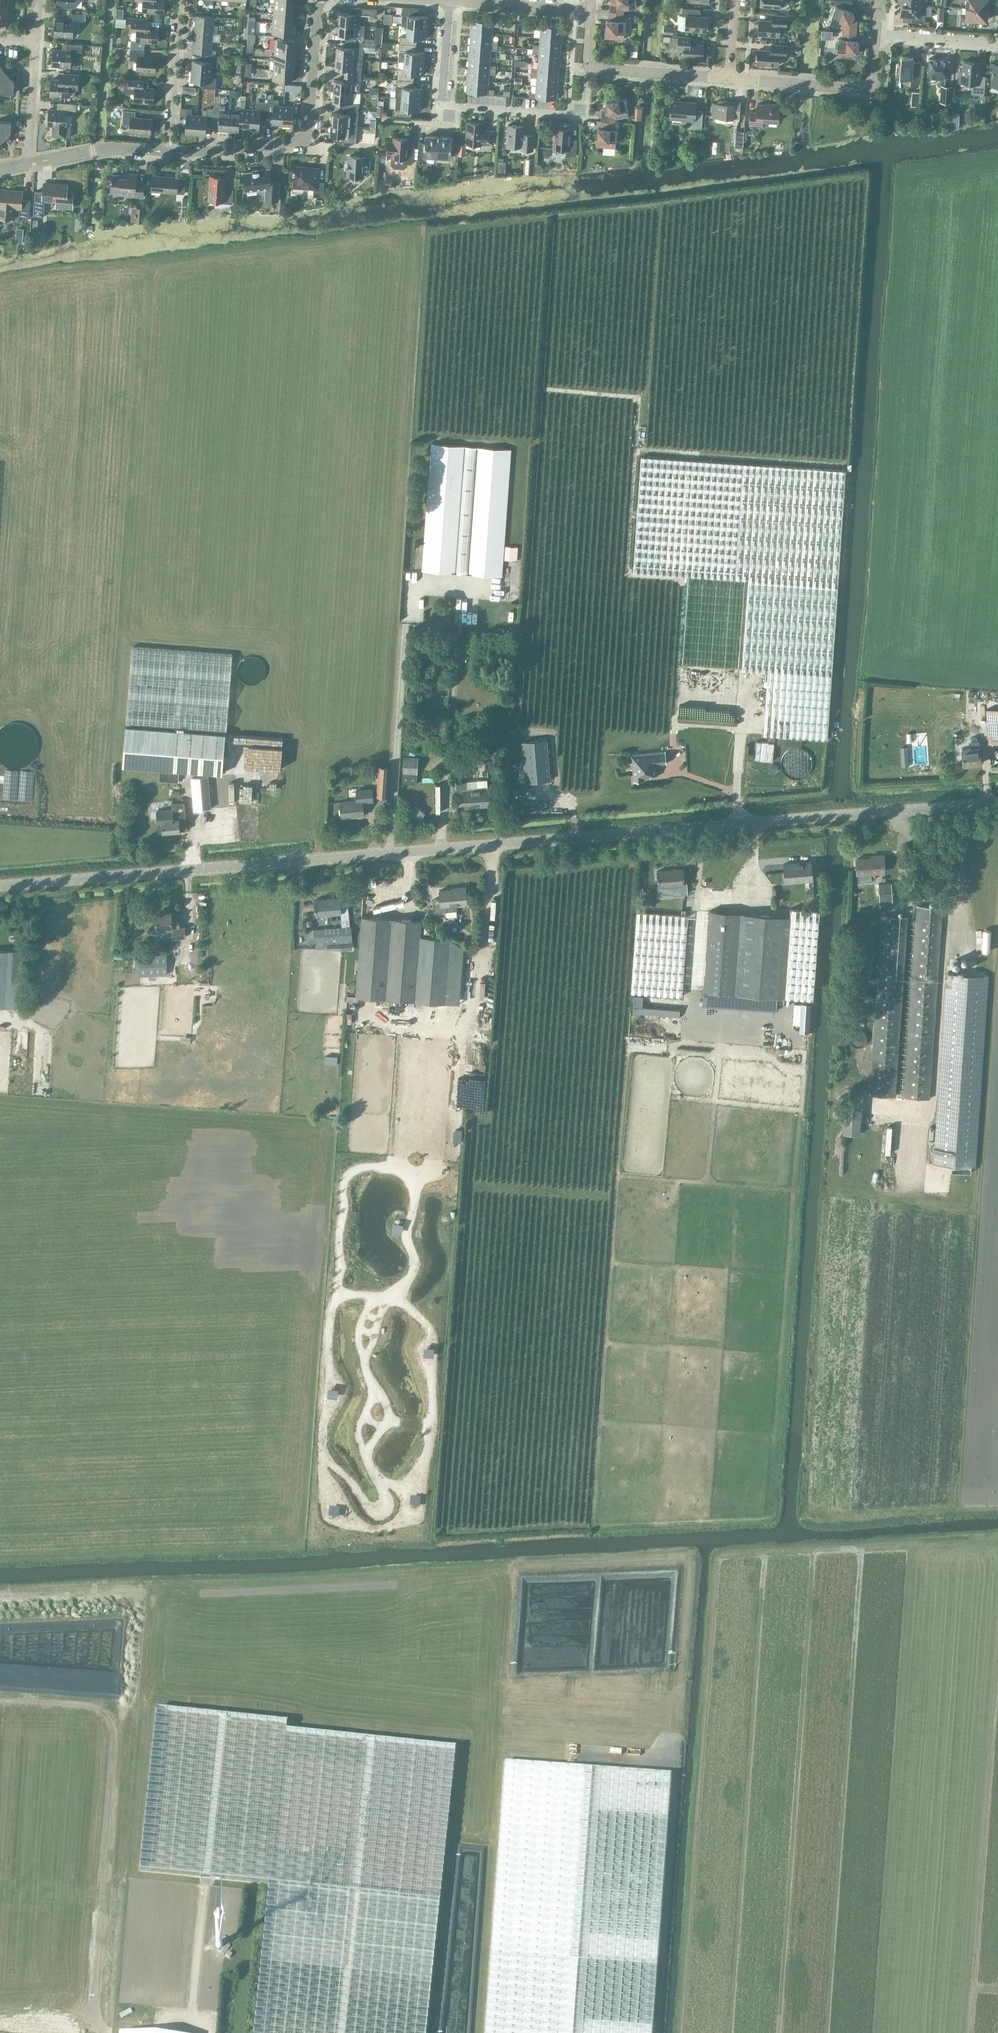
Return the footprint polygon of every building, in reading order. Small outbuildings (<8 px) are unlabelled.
[(138,1),(144,1),(143,10),(164,12),(165,0),(138,0),(138,1)] [(610,13),(623,14),(623,10),(637,7),(636,1),(637,1),(637,0),(612,0),(611,1),(611,3),(611,5),(610,13)] [(760,7),(782,8),(782,0),(761,0),(760,7)] [(967,8),(987,9),(987,8),(989,6),(989,3),(988,1),(988,0),(967,0),(967,8)] [(10,13),(11,2),(0,2),(0,12),(10,13)] [(294,4),(275,2),(274,13),(293,14),(294,4)] [(901,4),(900,15),(903,15),(903,21),(925,23),(926,6),(919,5),(901,4)] [(830,23),(843,28),(843,32),(856,33),(856,25),(856,21),(856,19),(854,18),(852,17),(854,13),(835,6),(835,7),(834,7),(833,8),(832,9),(832,10),(831,11),(831,12),(831,13),(831,14),(831,15),(832,15),(831,17),(832,17),(830,23)] [(403,7),(402,15),(403,15),(402,26),(407,26),(428,28),(428,16),(418,15),(419,9),(403,7)] [(340,12),(339,23),(359,25),(360,14),(377,16),(378,9),(355,8),(354,14),(340,12)] [(685,30),(706,32),(707,17),(698,16),(699,9),(683,8),(682,16),(686,16),(685,30)] [(987,9),(967,8),(966,14),(961,15),(960,25),(975,27),(975,20),(986,20),(986,18),(988,16),(988,13),(987,11),(987,9)] [(7,24),(9,24),(10,13),(0,12),(0,24),(3,24),(7,24)] [(293,14),(274,13),(273,23),(293,25),(293,14)] [(623,14),(610,13),(609,20),(607,20),(605,38),(624,39),(625,33),(626,21),(623,21),(623,14)] [(83,15),(69,14),(68,20),(56,19),(55,29),(52,28),(51,36),(54,36),(54,37),(72,38),(73,21),(82,22),(83,15)] [(213,25),(214,16),(196,15),(195,27),(218,29),(219,25),(213,25)] [(759,20),(758,35),(779,37),(780,28),(780,22),(786,22),(787,16),(775,15),(774,21),(759,20)] [(132,40),(131,47),(144,48),(145,41),(158,42),(159,28),(150,28),(151,21),(146,21),(133,20),(132,31),(137,31),(137,41),(132,40)] [(472,20),(471,32),(492,34),(493,26),(499,27),(500,22),(493,22),(493,21),(472,20)] [(293,25),(273,23),(272,33),(292,35),(293,25)] [(339,23),(338,35),(352,36),(351,41),(364,42),(375,43),(375,39),(364,38),(365,25),(359,25),(339,23)] [(372,25),(371,36),(379,36),(379,25),(372,25)] [(540,37),(561,39),(562,27),(541,25),(535,25),(535,29),(541,30),(540,37)] [(427,39),(428,28),(407,26),(407,37),(400,36),(400,43),(416,45),(416,38),(427,39)] [(218,29),(195,27),(194,40),(212,41),(213,33),(218,33),(218,29)] [(822,30),(822,38),(832,39),(832,31),(822,30)] [(471,32),(470,44),(498,46),(498,42),(491,41),(492,34),(471,32)] [(856,33),(843,32),(842,39),(838,39),(838,40),(837,41),(837,42),(836,43),(836,44),(836,45),(836,46),(837,47),(837,48),(838,49),(837,50),(838,50),(838,57),(850,58),(850,57),(852,57),(854,57),(856,56),(857,54),(857,52),(858,40),(855,40),(856,33)] [(533,49),(560,51),(561,39),(540,37),(540,45),(533,44),(533,49)] [(685,49),(684,57),(702,58),(703,45),(690,44),(691,38),(679,37),(678,48),(685,49)] [(276,39),(275,49),(295,50),(295,40),(276,39)] [(212,41),(194,40),(193,52),(216,54),(217,50),(212,49),(212,41)] [(337,46),(336,57),(363,59),(364,48),(364,42),(351,41),(351,47),(337,46)] [(81,44),(67,43),(66,51),(53,50),(52,66),(70,68),(71,51),(80,52),(81,44)] [(415,51),(416,45),(400,43),(399,50),(405,51),(405,62),(425,63),(426,52),(415,51)] [(470,44),(470,56),(490,58),(491,50),(497,51),(498,46),(470,44)] [(757,64),(778,66),(779,56),(786,56),(786,46),(771,44),(771,51),(758,50),(757,56),(757,57),(756,57),(756,58),(756,59),(756,60),(756,61),(756,62),(757,63),(757,64)] [(144,57),(145,48),(131,48),(130,59),(138,60),(137,69),(156,70),(157,57),(144,57)] [(275,49),(274,59),(294,61),(295,50),(275,49)] [(539,61),(559,63),(560,51),(533,49),(533,53),(539,54),(539,61)] [(193,60),(192,70),(212,72),(212,67),(218,67),(218,62),(220,63),(220,56),(206,55),(205,61),(193,60)] [(470,56),(469,68),(496,70),(496,66),(490,65),(490,58),(470,56)] [(896,65),(896,77),(900,77),(902,78),(902,80),(903,82),(905,83),(906,84),(908,85),(911,85),(918,86),(920,62),(913,61),(913,60),(913,57),(909,57),(901,56),(901,63),(899,63),(898,63),(897,63),(897,64),(896,65)] [(336,57),(336,68),(344,69),(344,74),(361,76),(363,59),(336,57)] [(941,86),(940,102),(950,102),(951,86),(944,86),(945,77),(948,77),(949,60),(929,58),(927,76),(941,77),(940,86),(941,86)] [(274,59),(274,70),(293,71),(294,61),(274,59)] [(531,73),(558,75),(559,63),(539,61),(538,69),(531,68),(531,73)] [(985,77),(979,76),(980,63),(978,63),(974,63),(974,62),(963,61),(962,71),(960,71),(959,82),(972,83),(971,94),(984,95),(985,77)] [(424,75),(425,63),(405,62),(404,68),(398,68),(397,79),(413,81),(414,74),(424,75)] [(469,68),(468,80),(488,82),(489,74),(495,75),(496,70),(469,68)] [(212,72),(192,70),(191,81),(204,82),(203,88),(216,89),(217,78),(211,77),(212,72)] [(293,71),(274,70),(273,80),(292,81),(293,71)] [(51,80),(50,96),(75,98),(76,89),(78,89),(79,74),(60,73),(59,80),(51,80)] [(537,85),(557,87),(558,75),(531,73),(531,77),(537,78),(537,85)] [(335,79),(334,91),(354,92),(360,93),(361,76),(344,74),(343,80),(335,79)] [(0,79),(0,80),(0,92),(13,93),(14,81),(13,81),(12,79),(10,77),(8,75),(1,80),(0,79)] [(379,86),(392,86),(393,77),(380,77),(379,86)] [(125,79),(125,88),(129,88),(135,88),(135,94),(135,100),(153,102),(154,88),(150,87),(145,87),(145,81),(130,80),(125,79)] [(397,79),(396,97),(397,97),(422,99),(423,88),(412,87),(413,81),(397,79)] [(521,87),(522,79),(514,79),(513,87),(521,87)] [(488,82),(468,80),(467,92),(487,94),(494,94),(494,90),(488,89),(488,82)] [(536,98),(556,99),(557,87),(537,85),(536,93),(530,92),(529,97),(536,97),(536,98)] [(347,103),(346,108),(359,109),(359,103),(353,102),(354,92),(334,91),(333,102),(347,103)] [(395,108),(394,115),(410,117),(411,110),(421,111),(422,99),(397,97),(396,108),(395,108)] [(602,113),(602,121),(615,122),(615,118),(629,116),(628,109),(628,108),(629,107),(629,106),(630,105),(630,104),(630,103),(629,102),(629,101),(628,100),(627,99),(626,98),(613,100),(607,101),(608,106),(606,106),(604,107),(603,109),(603,111),(603,113),(602,113)] [(268,103),(268,105),(274,105),(273,115),(272,124),(282,125),(284,106),(279,105),(279,100),(268,99),(268,103)] [(703,111),(696,110),(696,102),(671,100),(670,119),(692,120),(692,128),(702,129),(703,111)] [(712,117),(733,119),(734,117),(740,117),(741,102),(718,100),(718,103),(713,103),(712,117)] [(240,128),(250,129),(251,109),(245,109),(246,101),(241,101),(241,107),(239,128),(240,128)] [(214,108),(213,119),(219,120),(218,130),(229,131),(230,111),(225,111),(225,105),(220,105),(221,102),(215,102),(215,108),(214,108)] [(251,109),(250,129),(260,129),(261,115),(267,115),(267,111),(268,105),(268,103),(257,102),(256,110),(251,109)] [(77,105),(62,103),(62,110),(49,109),(48,126),(53,126),(52,138),(70,139),(70,138),(69,138),(70,128),(66,128),(67,111),(76,111),(77,105)] [(749,125),(762,126),(763,120),(778,121),(779,105),(770,104),(770,105),(757,104),(757,112),(750,111),(749,125)] [(230,111),(229,131),(239,132),(240,128),(239,128),(241,107),(236,106),(236,112),(230,111)] [(282,125),(293,126),(294,106),(284,106),(282,125)] [(378,106),(378,115),(387,115),(387,112),(383,112),(384,107),(378,106)] [(185,134),(196,134),(197,115),(192,114),(192,109),(181,108),(181,115),(187,116),(185,134)] [(197,115),(196,134),(206,135),(207,122),(213,122),(213,119),(214,108),(208,108),(208,110),(203,110),(203,115),(197,115)] [(332,113),(331,124),(351,126),(352,120),(358,121),(359,109),(346,108),(346,114),(332,113)] [(130,132),(151,133),(152,118),(135,117),(136,110),(124,110),(123,123),(130,124),(130,132)] [(3,140),(4,139),(7,136),(9,135),(10,135),(11,122),(0,121),(0,137),(3,140)] [(614,129),(615,122),(602,121),(601,128),(598,128),(597,146),(616,148),(616,141),(617,141),(618,130),(614,129)] [(494,131),(482,130),(483,123),(468,122),(466,144),(481,145),(481,143),(493,144),(494,131)] [(331,124),(330,135),(343,136),(343,142),(356,143),(357,131),(351,131),(351,126),(331,124)] [(522,149),(534,150),(535,135),(524,134),(524,126),(508,125),(506,145),(522,146),(522,149)] [(570,139),(571,130),(555,128),(554,148),(566,149),(566,155),(576,156),(577,140),(570,139)] [(735,147),(743,148),(744,132),(736,131),(735,147)] [(419,142),(418,159),(425,160),(425,156),(450,158),(452,137),(443,137),(443,136),(436,136),(426,135),(426,143),(419,142)] [(393,153),(393,157),(392,164),(395,167),(404,167),(406,165),(407,162),(413,163),(414,147),(408,147),(408,139),(394,137),(394,142),(388,142),(387,153),(393,153)] [(364,161),(364,157),(349,155),(348,176),(363,177),(363,174),(370,175),(371,161),(364,161)] [(294,186),(314,188),(314,196),(323,197),(325,182),(318,181),(319,169),(292,167),(291,179),(295,179),(294,186)] [(265,199),(278,200),(280,181),(271,181),(270,169),(260,170),(260,171),(244,173),(246,191),(266,188),(265,199)] [(130,196),(143,197),(144,182),(136,181),(137,174),(128,173),(128,176),(112,174),(112,178),(111,178),(111,180),(112,180),(111,190),(130,192),(130,196)] [(151,191),(184,193),(186,177),(169,176),(169,177),(164,177),(164,176),(153,175),(151,191)] [(208,200),(225,201),(224,203),(232,204),(234,190),(226,189),(227,176),(210,175),(208,200)] [(35,191),(33,217),(43,218),(44,201),(57,202),(56,208),(71,209),(72,194),(66,194),(67,187),(44,185),(44,192),(35,191)] [(14,218),(14,208),(20,209),(19,216),(29,217),(30,200),(20,200),(21,192),(0,190),(0,217),(14,218)] [(137,209),(137,222),(144,223),(145,209),(137,209)] [(466,574),(475,447),(465,447),(465,446),(430,444),(421,570),(456,573),(466,574)] [(466,574),(501,576),(510,450),(475,447),(466,574)] [(642,455),(634,571),(749,579),(742,670),(768,671),(764,735),(828,740),(839,587),(838,587),(847,470),(642,455)] [(738,680),(745,579),(690,576),(683,670),(691,670),(689,704),(707,705),(706,712),(735,714),(736,688),(741,688),(742,681),(738,680)] [(459,649),(471,651),(473,638),(461,636),(459,649)] [(127,724),(227,731),(232,654),(132,647),(127,724)] [(266,671),(266,668),(266,665),(265,662),(264,660),(262,658),(260,656),(257,654),(253,653),(251,653),(248,653),(245,654),(243,655),(240,657),(239,658),(237,661),(236,663),(235,667),(236,672),(237,675),(239,678),(241,680),(243,681),(246,683),(250,683),(253,683),(256,682),(258,681),(261,679),(263,677),(264,674),(266,671)] [(458,654),(457,662),(466,663),(467,655),(458,654)] [(988,717),(990,742),(990,743),(997,742),(997,717),(988,717)] [(122,766),(149,768),(223,774),(225,734),(125,726),(122,766)] [(522,741),(526,781),(551,779),(547,739),(522,741)] [(972,748),(962,749),(963,765),(980,764),(979,741),(971,741),(972,748)] [(813,768),(814,765),(813,762),(813,759),(811,757),(810,754),(808,752),(805,751),(802,750),(799,749),(796,749),(792,750),(789,752),(787,753),(785,755),(783,759),(782,762),(782,765),(782,768),(783,771),(785,774),(786,776),(789,778),(791,779),(794,780),(797,781),(801,781),(804,780),(806,778),(809,776),(811,774),(813,771),(813,768)] [(651,777),(651,774),(658,774),(657,764),(667,763),(666,751),(632,754),(634,780),(644,780),(644,778),(651,777)] [(418,757),(404,756),(402,783),(416,784),(418,757)] [(377,796),(388,796),(390,766),(379,766),(377,796)] [(191,778),(193,810),(211,808),(208,777),(191,778)] [(477,787),(487,786),(486,778),(476,780),(477,787)] [(455,782),(456,795),(463,795),(464,807),(490,805),(488,788),(466,790),(465,782),(455,782)] [(372,789),(357,790),(358,797),(356,797),(356,801),(340,802),(341,817),(363,816),(362,801),(373,801),(372,789)] [(155,802),(148,802),(147,815),(155,815),(155,802)] [(172,809),(157,810),(158,823),(162,823),(163,832),(180,831),(187,830),(186,818),(182,818),(182,813),(186,813),(185,802),(172,803),(172,809)] [(426,813),(416,806),(411,813),(420,820),(426,813)] [(875,855),(875,857),(856,859),(857,874),(886,872),(884,854),(875,855)] [(783,864),(784,883),(812,881),(810,862),(783,864)] [(683,869),(657,871),(659,894),(674,893),(674,895),(687,894),(686,883),(685,883),(683,869)] [(892,883),(879,884),(881,907),(891,906),(891,902),(893,902),(892,883)] [(457,911),(457,905),(467,904),(465,887),(455,888),(455,889),(440,890),(441,900),(432,900),(433,913),(457,911)] [(314,901),(316,916),(341,914),(339,898),(314,901)] [(904,1097),(930,1098),(944,907),(917,905),(904,1097)] [(792,916),(786,997),(813,999),(820,911),(792,909),(792,916)] [(710,910),(704,991),(786,997),(792,916),(710,910)] [(631,992),(683,995),(689,915),(637,911),(631,992)] [(172,928),(173,938),(186,937),(185,926),(180,927),(179,917),(172,918),(172,912),(156,913),(157,929),(172,928)] [(870,1094),(897,1096),(909,916),(882,914),(870,1094)] [(362,917),(359,957),(356,996),(444,1004),(450,939),(420,936),(421,922),(362,917)] [(351,927),(315,929),(316,947),(349,949),(348,940),(352,940),(351,927)] [(168,950),(179,948),(178,938),(167,939),(168,950)] [(23,1008),(26,952),(0,950),(0,1007),(23,1008)] [(140,955),(140,975),(168,974),(167,954),(140,955)] [(975,1166),(988,976),(947,973),(934,1164),(952,1165),(971,1166),(975,1166)] [(800,1031),(810,1032),(811,1003),(801,1003),(800,1031)] [(328,1016),(327,1033),(344,1034),(344,1017),(328,1016)] [(354,1034),(369,1034),(369,1023),(354,1022),(354,1034)] [(843,1134),(860,1135),(864,1094),(846,1093),(843,1134)] [(462,1128),(454,1128),(453,1141),(462,1141),(462,1128)] [(403,1221),(393,1221),(392,1231),(402,1231),(403,1221)] [(434,1346),(424,1345),(423,1356),(433,1356),(434,1346)] [(337,1388),(327,1388),(327,1398),(337,1398),(337,1388)] [(421,1497),(411,1497),(411,1507),(421,1507),(421,1497)] [(339,1508),(329,1507),(329,1518),(339,1518),(339,1508)] [(141,1871),(199,1877),(200,1877),(247,1882),(260,1883),(266,1884),(270,1884),(263,1949),(256,2018),(254,2032),(427,2032),(440,1901),(446,1840),(450,1802),(456,1748),(366,1739),(287,1731),(288,1722),(218,1715),(157,1709),(148,1796),(141,1871)] [(506,1762),(486,2032),(652,2032),(671,1774),(506,1762)] [(11,2029),(12,2017),(0,2016),(0,2028),(11,2029)] [(15,2017),(15,2029),(27,2030),(27,2018),(15,2017)] [(41,2019),(40,2031),(53,2032),(53,2020),(41,2019)] [(57,2020),(56,2032),(69,2032),(69,2021),(57,2020)] [(72,2032),(84,2032),(85,2022),(73,2021),(72,2032)] [(88,2032),(100,2032),(101,2023),(89,2022),(88,2032)]
